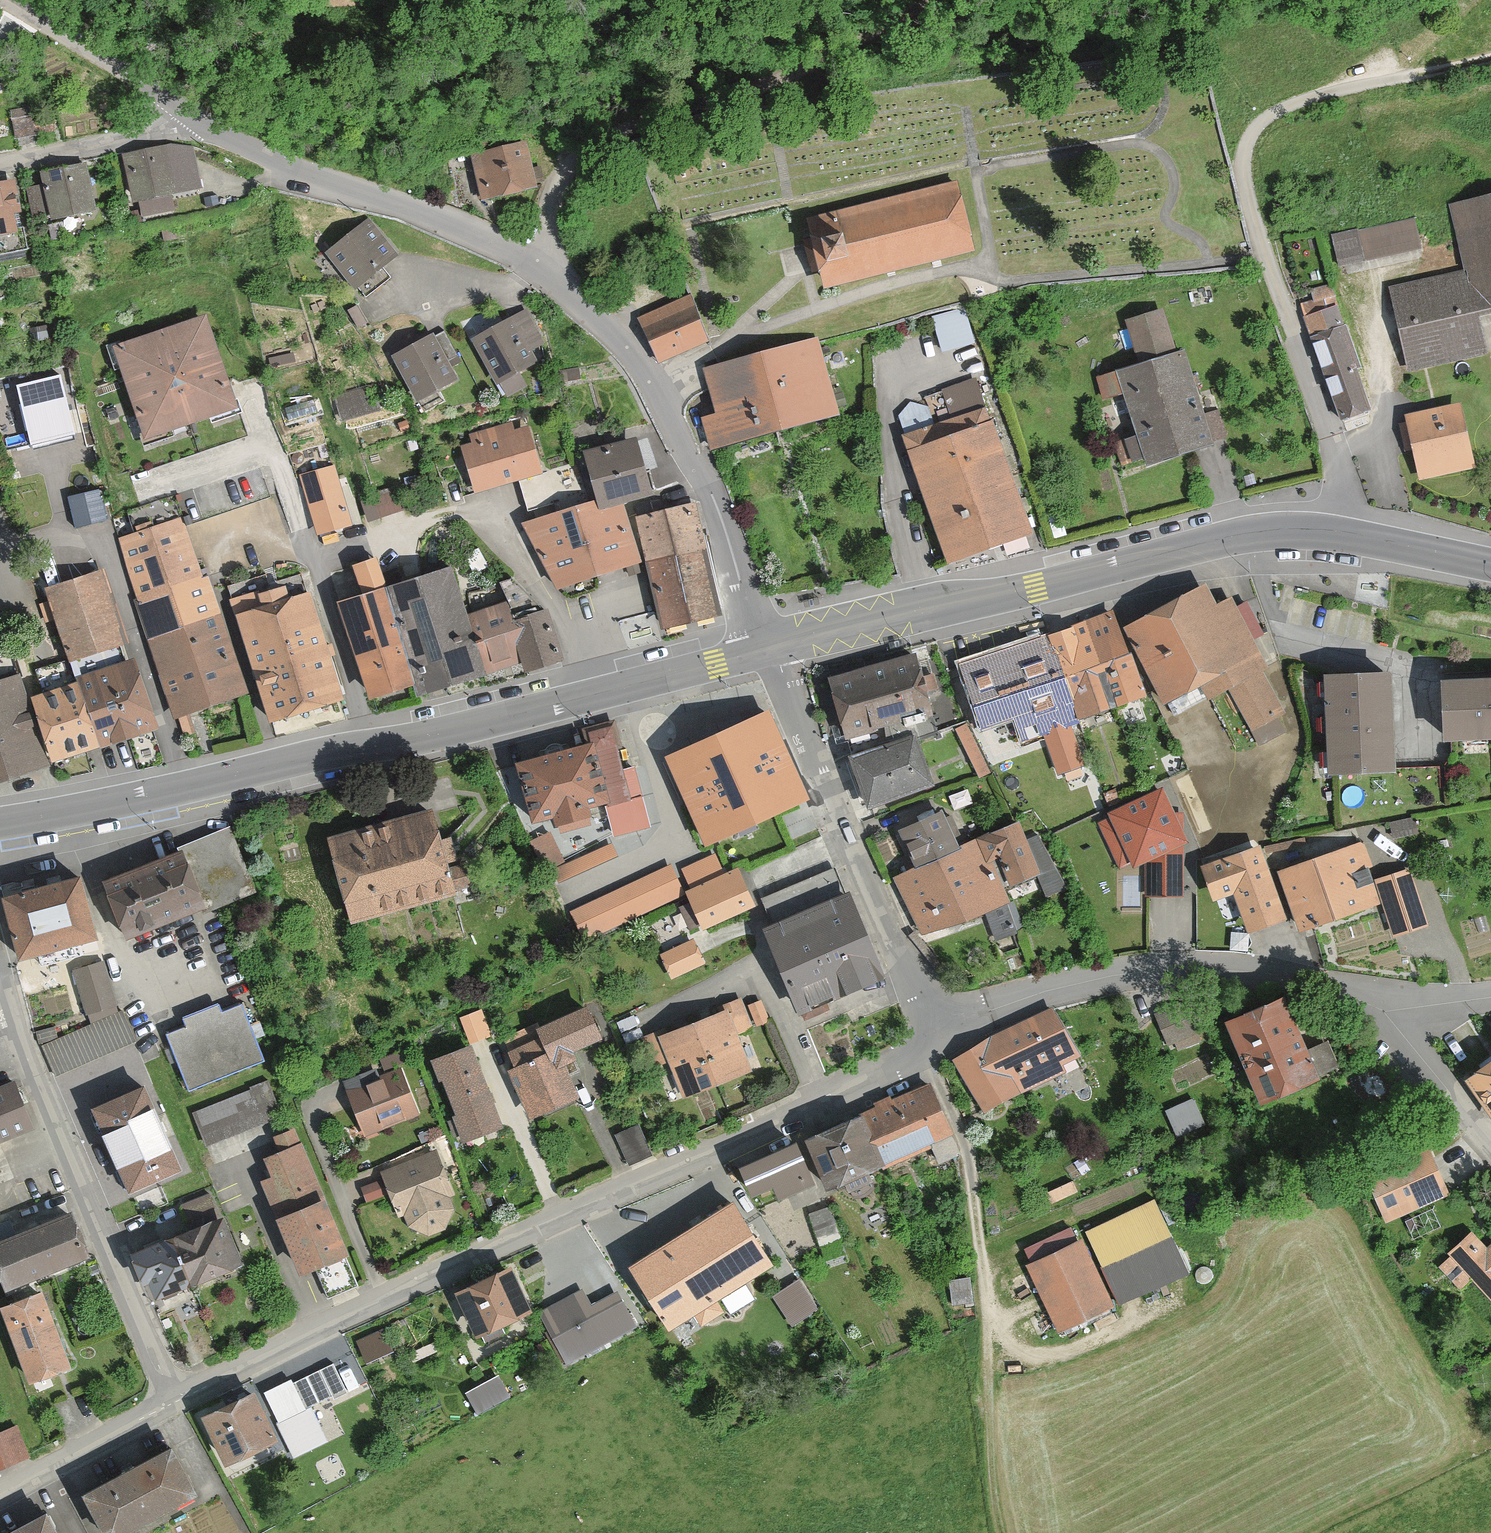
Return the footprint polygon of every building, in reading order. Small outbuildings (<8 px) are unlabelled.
[(15,121),(21,150),(39,146),(37,135),(58,131),(56,122),(37,126),(35,117),(15,121)] [(170,149),(124,159),(135,205),(157,200),(158,206),(205,195),(195,150),(193,143),(170,149)] [(473,160),(474,162),(482,207),(540,196),(532,153),(519,155),(517,149),(473,160)] [(46,189),(28,192),(36,225),(51,221),(53,228),(98,218),(87,168),(43,177),(46,189)] [(0,190),(0,250),(27,244),(24,232),(18,234),(15,218),(22,216),(16,186),(0,190)] [(808,226),(826,296),(977,257),(959,187),(808,226)] [(1489,358),(1482,322),(1490,321),(1490,198),(1450,207),(1463,276),(1393,290),(1409,373),(1489,358)] [(139,210),(133,211),(136,222),(142,220),(139,210)] [(1335,239),(1342,273),(1423,254),(1415,221),(1335,239)] [(369,224),(330,258),(369,303),(393,282),(384,273),(400,259),(369,224)] [(163,233),(165,244),(181,241),(179,230),(163,233)] [(1342,426),(1374,416),(1330,287),(1312,293),(1314,301),(1301,305),(1342,426)] [(689,297),(637,320),(659,370),(712,347),(689,297)] [(1207,415),(1189,356),(1183,357),(1170,314),(1128,327),(1141,370),(1098,383),(1105,406),(1126,400),(1137,438),(1124,442),(1136,480),(1219,455),(1217,448),(1229,444),(1219,412),(1207,415)] [(148,447),(239,416),(208,323),(116,354),(148,447)] [(516,324),(476,346),(500,390),(541,368),(516,324)] [(447,335),(394,362),(417,407),(461,385),(450,364),(460,359),(447,335)] [(703,423),(712,456),(838,423),(818,348),(817,343),(722,368),(705,373),(717,419),(703,423)] [(579,370),(558,373),(560,383),(581,380),(579,370)] [(62,375),(15,386),(29,445),(76,434),(62,375)] [(371,388),(337,399),(344,420),(378,409),(371,388)] [(1464,407),(1407,420),(1420,484),(1478,472),(1464,407)] [(948,572),(1035,543),(990,411),(903,440),(948,572)] [(471,439),(474,449),(463,452),(477,498),(545,477),(531,432),(516,436),(513,426),(471,439)] [(603,511),(626,503),(654,495),(638,443),(587,459),(603,511)] [(577,519),(591,514),(578,473),(522,490),(530,515),(572,503),(577,519)] [(342,488),(306,498),(318,541),(354,530),(342,488)] [(99,496),(71,503),(78,532),(107,524),(99,496)] [(549,517),(526,524),(560,597),(647,571),(626,503),(603,511),(591,514),(577,519),(552,526),(549,517)] [(640,521),(666,637),(722,624),(696,508),(640,521)] [(134,604),(148,645),(219,620),(208,591),(215,589),(208,570),(200,572),(183,523),(119,544),(139,602),(134,604)] [(379,564),(356,571),(366,604),(341,612),(371,708),(419,694),(389,596),(379,564)] [(455,576),(389,596),(419,694),(422,704),(488,684),(467,615),(455,576)] [(104,577),(48,596),(72,668),(128,649),(104,577)] [(228,591),(238,623),(310,599),(303,578),(271,589),(267,578),(228,591)] [(502,586),(507,602),(526,671),(559,662),(545,612),(514,582),(502,586)] [(1287,718),(1233,605),(1219,611),(1211,594),(1129,634),(1167,714),(1207,695),(1212,705),(1234,694),(1253,734),(1287,718)] [(238,623),(274,731),(346,708),(310,599),(238,623)] [(507,602),(467,615),(488,684),(526,671),(507,602)] [(1090,626),(1120,719),(1150,708),(1117,617),(1090,626)] [(246,701),(219,620),(148,645),(176,725),(246,701)] [(1054,637),(1083,730),(1120,719),(1090,626),(1054,637)] [(1054,637),(961,667),(984,737),(1013,728),(1020,751),(1047,743),(1061,785),(1088,776),(1074,733),(1083,730),(1054,637)] [(48,776),(8,646),(0,649),(0,791),(48,776)] [(919,659),(830,683),(852,763),(921,745),(941,739),(929,697),(941,694),(937,679),(926,682),(919,659)] [(101,756),(77,685),(69,663),(36,674),(45,701),(34,704),(57,771),(101,756)] [(135,666),(77,685),(101,756),(159,736),(135,666)] [(1404,780),(1399,682),(1328,686),(1334,783),(1404,780)] [(1447,689),(1449,749),(1453,748),(1482,747),(1490,747),(1490,687),(1447,689)] [(671,768),(707,850),(773,823),(729,720),(720,697),(696,707),(710,752),(671,768)] [(768,703),(729,720),(773,823),(812,806),(768,703)] [(589,734),(594,753),(610,812),(618,842),(653,832),(637,772),(628,775),(614,727),(589,734)] [(938,795),(921,745),(852,763),(871,818),(938,795)] [(594,753),(521,773),(538,833),(559,828),(562,840),(597,830),(594,817),(610,812),(594,753)] [(1105,797),(1110,808),(1123,803),(1118,791),(1105,797)] [(1191,848),(1166,794),(1111,820),(1138,876),(1147,871),(1148,901),(1186,902),(1186,849),(1191,848)] [(922,828),(902,837),(918,873),(964,854),(959,842),(962,840),(953,818),(948,821),(946,817),(938,821),(935,812),(918,819),(922,828)] [(435,817),(330,847),(354,929),(477,894),(469,867),(451,872),(435,817)] [(1022,830),(984,846),(1005,898),(1044,882),(1022,830)] [(233,834),(103,888),(129,948),(203,917),(205,922),(260,899),(233,834)] [(480,846),(471,855),(479,863),(488,854),(480,846)] [(1005,898),(984,846),(964,854),(918,873),(896,882),(921,943),(925,942),(987,916),(999,946),(1021,937),(1005,898)] [(1236,905),(1249,943),(1291,929),(1264,849),(1201,871),(1216,912),(1236,905)] [(1280,876),(1302,940),(1385,913),(1364,849),(1280,876)] [(707,868),(679,880),(685,892),(712,880),(707,868)] [(776,935),(767,939),(807,1032),(847,1015),(844,1006),(889,986),(839,872),(763,905),(776,935)] [(691,907),(682,911),(696,942),(759,913),(741,874),(687,899),(691,907)] [(1431,932),(1412,875),(1378,886),(1397,943),(1431,932)] [(83,889),(4,910),(20,973),(99,952),(83,889)] [(692,945),(662,959),(668,972),(698,959),(692,945)] [(103,964),(74,975),(91,1019),(121,1007),(103,964)] [(730,1018),(697,1032),(722,1092),(756,1078),(739,1038),(755,1031),(743,1003),(726,1010),(730,1018)] [(1189,1005),(1157,1018),(1169,1050),(1202,1037),(1189,1005)] [(1313,1056),(1291,1006),(1231,1032),(1267,1117),(1328,1091),(1323,1079),(1354,1066),(1344,1043),(1313,1056)] [(124,1014),(121,1007),(91,1019),(94,1027),(124,1014)] [(170,1038),(193,1096),(266,1067),(243,1010),(170,1038)] [(1080,1060),(1053,1011),(956,1062),(986,1119),(1067,1076),(1063,1069),(1080,1060)] [(137,1045),(124,1014),(94,1027),(43,1049),(57,1080),(137,1045)] [(479,1014),(463,1021),(473,1046),(489,1039),(479,1014)] [(511,1078),(533,1127),(578,1108),(566,1082),(583,1075),(576,1060),(606,1047),(592,1015),(538,1038),(534,1029),(502,1044),(516,1075),(511,1078)] [(55,1029),(38,1034),(41,1044),(58,1039),(55,1029)] [(722,1092),(697,1032),(661,1047),(658,1038),(641,1045),(653,1072),(669,1065),(687,1107),(722,1092)] [(473,1052),(433,1068),(454,1125),(445,1129),(454,1153),(464,1149),(465,1153),(507,1137),(494,1104),(501,1101),(498,1094),(491,1097),(473,1052)] [(1368,1059),(1346,1084),(1397,1128),(1418,1103),(1368,1059)] [(402,1069),(346,1090),(365,1140),(421,1119),(402,1069)] [(1471,1089),(1490,1115),(1490,1074),(1471,1089)] [(42,1133),(22,1084),(0,1093),(0,1150),(42,1133)] [(263,1088),(195,1117),(209,1150),(277,1121),(263,1088)] [(154,1090),(93,1116),(103,1139),(109,1136),(125,1171),(119,1174),(131,1202),(191,1175),(154,1090)] [(878,1112),(861,1120),(887,1176),(935,1154),(941,1169),(964,1158),(933,1090),(896,1106),(893,1101),(877,1109),(878,1112)] [(1195,1102),(1167,1114),(1179,1141),(1207,1129),(1195,1102)] [(861,1120),(808,1145),(834,1201),(848,1195),(852,1203),(879,1191),(874,1182),(887,1176),(861,1120)] [(641,1130),(618,1141),(632,1171),(655,1160),(641,1130)] [(296,1134),(275,1142),(282,1159),(265,1167),(272,1184),(262,1188),(304,1288),(320,1281),(332,1310),(363,1297),(296,1134)] [(1367,1172),(1389,1225),(1452,1200),(1430,1146),(1367,1172)] [(438,1154),(381,1177),(400,1222),(405,1220),(410,1232),(420,1236),(432,1231),(432,1222),(456,1212),(452,1202),(457,1200),(438,1154)] [(801,1154),(744,1179),(757,1208),(781,1198),(786,1210),(819,1196),(801,1154)] [(212,1229),(175,1244),(194,1292),(243,1273),(212,1197),(184,1208),(191,1225),(208,1219),(212,1229)] [(1192,1277),(1153,1203),(1090,1235),(1128,1309),(1192,1277)] [(738,1212),(633,1279),(673,1342),(699,1325),(705,1334),(728,1320),(722,1310),(778,1274),(738,1212)] [(830,1214),(812,1220),(822,1248),(840,1241),(830,1214)] [(14,1297),(100,1262),(81,1216),(21,1240),(13,1223),(0,1228),(0,1262),(14,1297)] [(1485,1247),(1475,1237),(1450,1259),(1490,1303),(1490,1242),(1485,1247)] [(175,1244),(139,1258),(152,1289),(157,1287),(164,1304),(194,1292),(175,1244)] [(1084,1245),(1027,1271),(1059,1340),(1117,1314),(1084,1245)] [(513,1276),(458,1301),(486,1362),(511,1351),(505,1339),(536,1324),(513,1276)] [(972,1282),(952,1286),(956,1309),(976,1306),(972,1282)] [(1030,1289),(1030,1287),(1028,1284),(1025,1282),(1023,1282),(1020,1283),(1018,1285),(1017,1288),(1018,1292),(1020,1295),(1022,1296),(1026,1295),(1028,1294),(1030,1292),(1030,1289)] [(49,1296),(7,1312),(37,1388),(78,1372),(49,1296)] [(557,1334),(569,1356),(634,1322),(623,1300),(557,1334)] [(1053,1332),(1052,1329),(1050,1327),(1048,1325),(1046,1325),(1042,1326),(1040,1328),(1039,1330),(1040,1335),(1042,1338),(1045,1338),(1048,1338),(1050,1337),(1052,1334),(1053,1332)] [(483,1388),(491,1404),(514,1391),(506,1375),(483,1388)] [(294,1384),(268,1395),(298,1461),(333,1444),(317,1409),(307,1413),(294,1384)] [(257,1399),(210,1422),(235,1472),(282,1449),(257,1399)] [(33,1460),(19,1429),(0,1437),(0,1475),(33,1460)] [(89,1502),(106,1532),(152,1532),(211,1501),(184,1451),(89,1502)] [(313,1475),(306,1478),(314,1493),(321,1490),(313,1475)] [(28,1532),(65,1532),(56,1518),(28,1532)]
